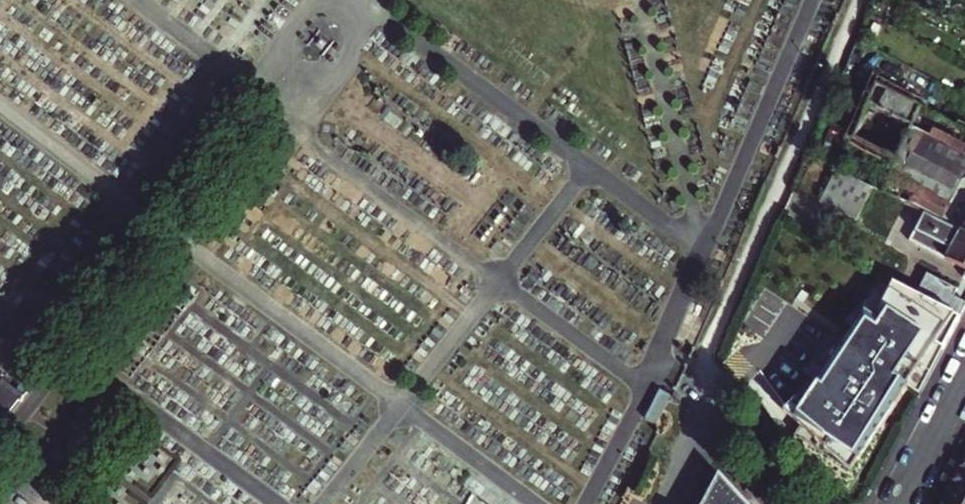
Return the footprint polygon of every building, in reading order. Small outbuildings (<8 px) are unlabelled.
[(875,83),(849,135),(891,157),(876,186),(903,200),(921,209),(941,219),(961,178),(964,176),(964,175),(964,173),(964,129),(875,83)] [(820,199),(845,212),(858,218),(875,186),(836,166),(820,199)] [(964,231),(964,176),(961,178),(941,219),(964,231)] [(921,209),(903,200),(894,217),(912,227),(921,209)] [(912,227),(908,236),(964,266),(964,231),(941,219),(921,209),(912,227)] [(853,467),(936,338),(943,343),(964,302),(964,295),(954,290),(958,283),(928,267),(917,289),(894,277),(876,311),(867,306),(826,370),(786,408),(853,467)] [(0,372),(0,397),(14,378),(24,386),(32,376),(24,370),(18,379),(3,368),(0,372)] [(0,397),(0,415),(2,417),(24,386),(14,378),(0,397)] [(647,418),(658,424),(673,395),(662,389),(647,418)] [(956,448),(948,462),(964,471),(964,453),(956,448)] [(948,462),(940,477),(950,483),(944,495),(961,503),(964,503),(964,471),(948,462)] [(721,490),(743,500),(726,481),(721,490)] [(743,500),(721,490),(713,503),(747,503),(743,500)] [(944,495),(939,503),(961,503),(944,495)]
